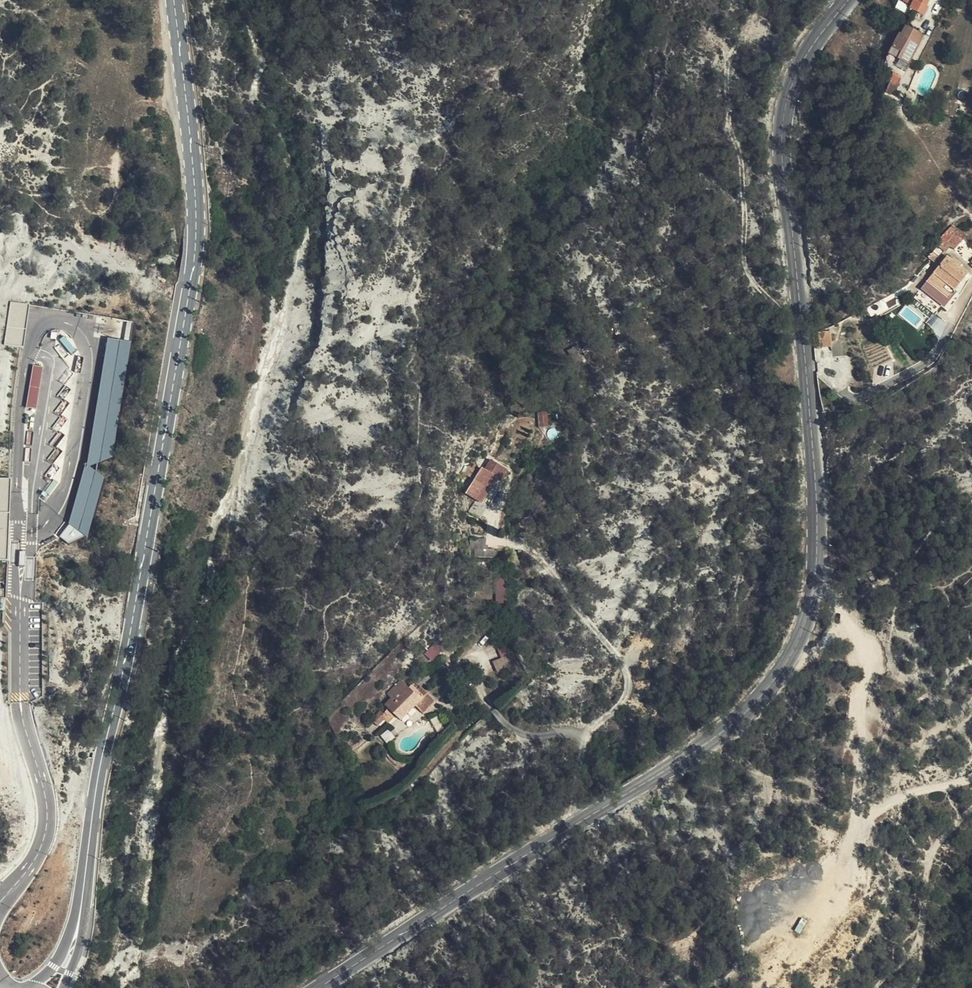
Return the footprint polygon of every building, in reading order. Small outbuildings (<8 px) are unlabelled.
[(908,65),(920,35),(908,30),(901,27),(897,38),(905,42),(900,56),(890,52),(889,57),(908,65)] [(9,48),(12,39),(3,35),(0,42),(0,45),(9,48)] [(895,37),(890,52),(900,56),(905,42),(897,38),(895,37)] [(891,85),(901,89),(903,80),(893,76),(891,85)] [(962,239),(955,232),(947,242),(954,249),(962,239)] [(942,306),(955,291),(970,275),(965,270),(949,256),(926,282),(934,290),(930,295),(942,306)] [(24,343),(24,301),(9,301),(9,342),(24,343)] [(132,340),(135,321),(120,319),(117,338),(132,340)] [(815,335),(814,336),(814,352),(828,352),(827,335),(815,335)] [(114,459),(133,341),(109,337),(94,430),(85,428),(80,462),(82,462),(70,538),(92,541),(103,472),(99,471),(101,457),(114,459)] [(585,350),(575,352),(577,365),(588,362),(585,350)] [(37,407),(44,364),(34,363),(27,406),(37,407)] [(541,426),(549,425),(548,415),(539,416),(541,426)] [(74,481),(81,482),(85,464),(78,463),(74,481)] [(453,502),(468,511),(477,494),(480,495),(483,488),(465,478),(453,502)] [(448,501),(454,489),(449,486),(442,498),(448,501)] [(475,555),(495,555),(495,547),(487,547),(487,537),(475,537),(475,555)] [(461,545),(460,554),(468,556),(469,547),(461,545)] [(468,556),(460,554),(458,563),(476,566),(477,557),(468,556)] [(496,576),(496,598),(510,597),(510,576),(496,576)] [(488,664),(498,660),(487,635),(478,640),(488,664)] [(433,659),(443,649),(435,641),(425,652),(433,659)] [(417,667),(424,674),(431,666),(424,660),(417,667)] [(505,675),(498,660),(488,664),(492,671),(484,675),(487,684),(505,675)] [(406,707),(401,702),(392,692),(377,706),(382,711),(376,718),(382,725),(387,730),(402,715),(411,725),(424,711),(413,700),(406,707)] [(407,694),(401,702),(406,707),(413,700),(407,694)] [(382,725),(376,718),(368,726),(372,731),(374,734),(382,725)] [(372,731),(368,726),(361,733),(365,738),(372,731)] [(365,738),(361,733),(353,740),(358,745),(365,738)] [(808,925),(800,920),(793,933),(802,937),(808,925)]
